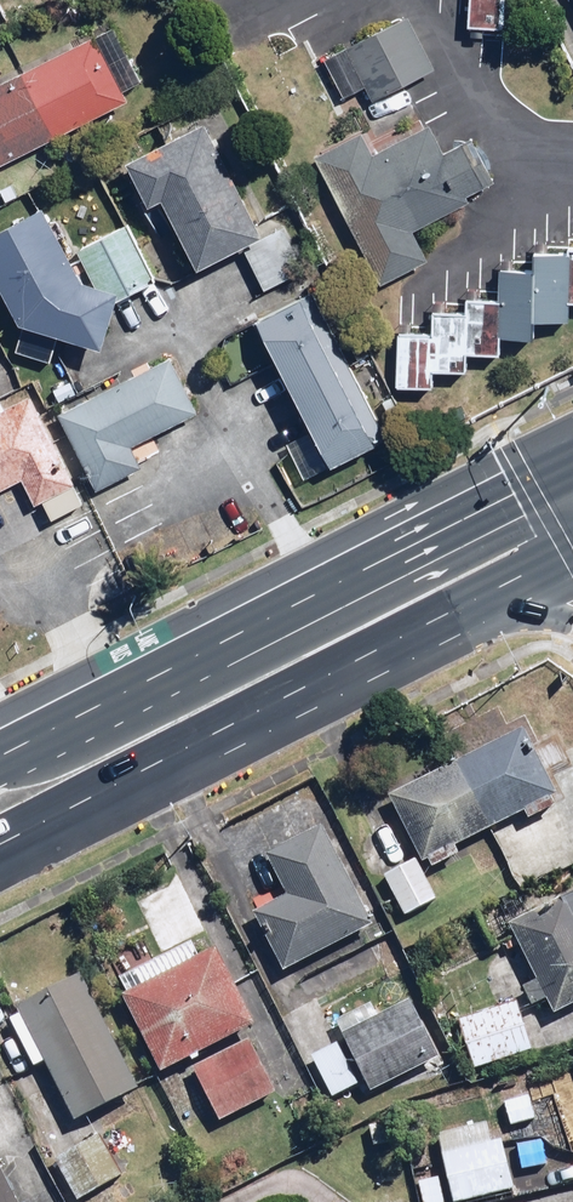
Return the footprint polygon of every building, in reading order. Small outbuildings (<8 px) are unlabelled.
[(468,29),(504,31),(506,0),(469,0),(468,29)] [(351,115),(419,83),(441,73),(413,13),(323,55),(351,115)] [(96,39),(0,86),(0,163),(126,102),(96,39)] [(399,280),(434,263),(417,229),(473,202),(470,196),(496,184),(473,137),(448,149),(433,117),(369,147),(363,133),(317,155),(382,288),(399,280)] [(261,237),(202,124),(127,163),(147,202),(159,196),(198,269),(261,237)] [(47,206),(0,231),(0,291),(20,328),(14,352),(54,362),(60,339),(104,350),(117,298),(158,280),(130,224),(66,251),(47,206)] [(572,256),(538,254),(537,271),(502,269),(500,301),(468,300),(468,314),(435,313),(434,335),(401,334),(399,386),(433,387),(434,370),(467,372),(468,354),(501,356),(502,338),(536,340),(537,321),(572,322),(572,304),(572,249),(572,256)] [(385,436),(312,292),(255,321),(327,465),(385,436)] [(202,409),(173,356),(59,418),(97,487),(159,454),(150,436),(202,409)] [(33,396),(0,414),(0,488),(24,476),(36,500),(76,479),(33,396)] [(392,790),(426,865),(461,848),(459,844),(522,815),(524,819),(558,803),(535,753),(529,756),(517,732),(392,790)] [(572,852),(572,824),(553,834),(564,856),(572,852)] [(289,968),(298,964),(305,976),(391,930),(378,906),(368,911),(323,827),(268,856),(287,890),(256,906),(289,968)] [(437,897),(416,857),(383,874),(404,914),(437,897)] [(572,1003),(572,891),(533,911),(524,891),(495,905),(521,958),(507,965),(528,1008),(544,1000),(550,1014),(572,1003)] [(251,1026),(214,949),(117,996),(155,1073),(251,1026)] [(139,1086),(80,974),(4,1014),(32,1066),(45,1059),(77,1119),(139,1086)] [(443,1055),(410,997),(340,1036),(373,1095),(443,1055)] [(530,1050),(515,1002),(461,1019),(476,1068),(530,1050)] [(278,1094),(249,1037),(190,1067),(219,1124),(278,1094)] [(360,1085),(336,1044),(309,1060),(333,1101),(360,1085)] [(500,1137),(488,1140),(484,1121),(451,1129),(455,1144),(439,1148),(452,1201),(501,1201),(515,1199),(500,1137)] [(141,1166),(121,1125),(55,1158),(75,1199),(141,1166)] [(0,1165),(0,1201),(19,1201),(0,1165)] [(438,1177),(416,1184),(421,1201),(445,1201),(438,1177)]
